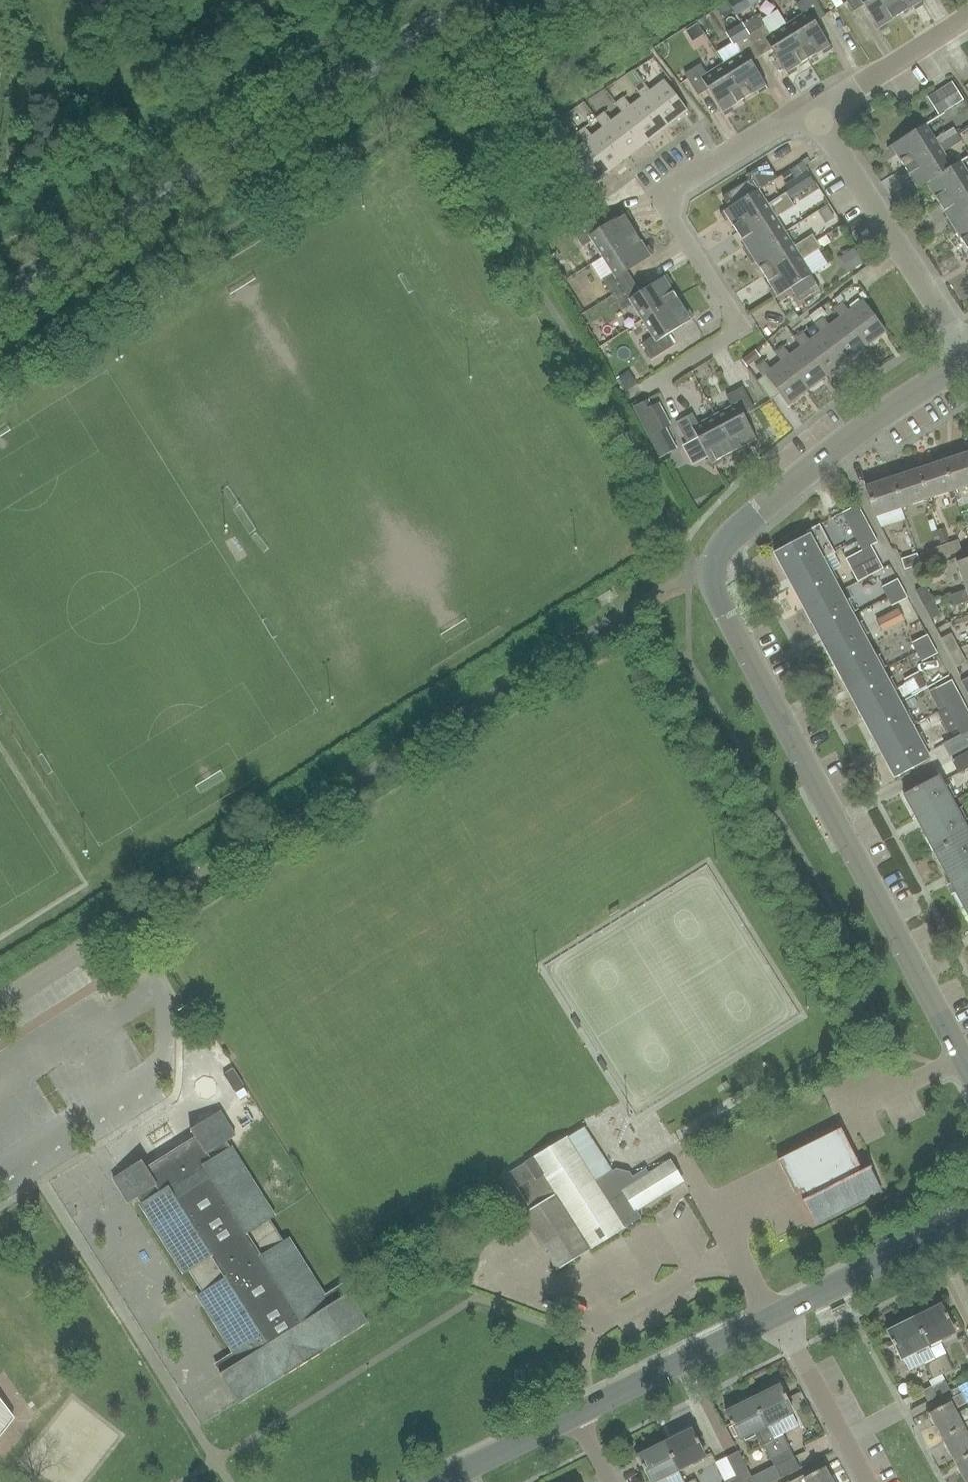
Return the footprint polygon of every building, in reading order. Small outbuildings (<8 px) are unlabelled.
[(754,6),(751,0),(735,0),(729,3),(738,17),(754,6)] [(831,46),(817,23),(827,17),(816,0),(806,0),(798,5),(804,16),(788,26),(810,60),(831,46)] [(855,13),(866,7),(880,29),(901,16),(891,0),(847,0),(855,13)] [(901,16),(922,3),(921,0),(891,0),(901,16)] [(810,60),(788,26),(772,36),(759,14),(743,24),(764,57),(774,50),(788,73),(810,60)] [(741,56),(724,66),(746,99),(767,86),(753,63),(764,57),(749,35),(734,45),(741,56)] [(701,65),(685,75),(699,96),(710,89),(724,112),(746,99),(724,66),(708,76),(701,65)] [(645,84),(637,90),(644,99),(646,97),(669,126),(689,110),(667,81),(652,92),(645,84)] [(938,116),(963,101),(952,83),(927,98),(938,116)] [(626,99),(617,105),(624,114),(627,112),(649,141),(669,126),(646,97),(644,99),(632,108),(626,99)] [(606,114),(598,120),(604,129),(607,126),(630,156),(649,141),(627,112),(624,114),(612,123),(606,114)] [(927,125),(893,146),(906,168),(959,136),(954,129),(936,140),(927,125)] [(587,128),(578,135),(585,143),(588,141),(610,171),(630,156),(607,126),(604,129),(593,137),(587,128)] [(540,147),(540,135),(528,135),(528,147),(540,147)] [(959,136),(906,168),(920,189),(928,184),(953,168),(945,154),(963,142),(959,136)] [(567,143),(561,148),(568,158),(571,155),(592,184),(610,171),(588,141),(585,143),(574,152),(567,143)] [(928,184),(941,205),(967,188),(967,172),(962,162),(953,168),(928,184)] [(739,233),(792,200),(787,193),(769,204),(760,190),(759,191),(752,180),(724,197),(731,208),(726,211),(739,233)] [(941,205),(954,226),(967,217),(967,188),(941,205)] [(753,254),(786,232),(777,218),(796,206),(792,200),(739,233),(753,254)] [(825,237),(846,220),(832,201),(810,218),(825,237)] [(595,218),(574,231),(584,247),(594,241),(604,257),(638,236),(625,214),(602,229),(595,218)] [(954,226),(967,247),(967,246),(967,217),(954,226)] [(766,275),(818,242),(813,235),(795,246),(786,232),(753,254),(766,275)] [(613,295),(635,282),(628,271),(651,257),(638,236),(604,257),(614,272),(603,279),(613,295)] [(766,275),(779,296),(792,288),(800,302),(821,289),(812,275),(813,275),(803,260),(822,248),(818,242),(766,275)] [(571,275),(584,303),(609,292),(596,264),(571,275)] [(635,282),(613,295),(623,311),(634,304),(644,320),(677,299),(664,278),(641,292),(635,282)] [(653,336),(643,342),(653,358),(674,345),(668,334),(690,320),(677,299),(644,320),(653,336)] [(843,303),(834,309),(841,318),(843,316),(866,347),(887,332),(864,301),(849,312),(843,303)] [(823,318),(814,324),(821,332),(823,331),(846,362),(866,347),(843,316),(841,318),(829,326),(823,318)] [(803,332),(795,338),(801,347),(804,345),(827,376),(846,362),(823,331),(821,332),(809,341),(803,332)] [(784,347),(776,353),(782,362),(784,360),(807,390),(827,376),(804,345),(801,347),(790,355),(784,347)] [(748,368),(761,357),(756,351),(743,361),(748,368)] [(764,361),(758,366),(764,375),(767,373),(789,404),(807,390),(784,360),(782,362),(771,370),(764,361)] [(734,406),(717,415),(735,450),(757,438),(745,415),(756,409),(744,386),(728,395),(734,406)] [(635,407),(650,437),(672,425),(660,403),(653,406),(649,400),(635,407)] [(700,424),(694,413),(677,422),(689,444),(685,446),(695,464),(710,456),(713,462),(735,450),(717,415),(700,424)] [(967,487),(967,454),(967,453),(954,457),(952,453),(940,457),(942,461),(943,461),(953,492),(967,487)] [(927,500),(953,492),(943,461),(942,461),(928,466),(926,462),(915,465),(916,470),(917,470),(927,500)] [(902,509),(927,500),(917,470),(916,470),(902,475),(901,470),(889,474),(891,478),(902,509)] [(876,518),(902,509),(891,478),(877,483),(876,479),(864,483),(876,518)] [(863,551),(871,547),(877,544),(857,505),(819,525),(835,554),(849,547),(844,538),(854,533),(863,551)] [(824,560),(835,554),(819,525),(809,531),(811,535),(774,555),(789,583),(826,563),(824,560)] [(943,546),(947,556),(963,551),(959,540),(943,546)] [(931,562),(947,556),(943,546),(927,551),(931,562)] [(852,572),(877,558),(871,547),(863,551),(846,561),(852,572)] [(905,571),(920,565),(917,555),(901,560),(905,571)] [(877,558),(852,572),(858,583),(883,570),(877,558)] [(967,588),(967,560),(957,563),(966,589),(967,588)] [(804,611),(841,591),(826,563),(789,583),(804,611)] [(892,607),(907,598),(897,580),(882,588),(892,607)] [(923,606),(933,601),(926,587),(916,593),(923,606)] [(966,589),(966,591),(951,596),(954,607),(967,603),(967,588),(966,589)] [(818,639),(855,619),(841,591),(804,611),(818,639)] [(933,601),(923,606),(930,620),(940,615),(933,601)] [(883,631),(903,621),(898,611),(878,621),(883,631)] [(833,667),(870,647),(855,619),(818,639),(833,667)] [(949,655),(959,649),(951,634),(941,640),(949,655)] [(921,662),(937,654),(926,635),(911,643),(921,662)] [(848,695),(885,675),(870,647),(833,667),(848,695)] [(959,649),(949,655),(957,669),(967,664),(959,649)] [(926,688),(919,673),(905,681),(913,695),(926,688)] [(863,723),(900,703),(885,675),(848,695),(863,723)] [(950,717),(966,709),(952,682),(936,690),(946,709),(950,717)] [(940,712),(946,709),(936,690),(930,694),(940,712)] [(877,751),(914,731),(900,703),(863,723),(877,751)] [(956,728),(950,717),(946,709),(940,712),(938,713),(948,733),(956,728)] [(967,731),(967,713),(966,709),(950,717),(956,728),(960,736),(967,731)] [(914,731),(877,751),(892,779),(929,759),(914,731)] [(943,745),(949,758),(967,748),(967,731),(960,736),(943,745)] [(950,761),(957,773),(967,767),(967,751),(950,761)] [(917,824),(954,805),(939,777),(902,796),(917,824)] [(967,833),(967,832),(954,805),(917,824),(932,852),(967,833)] [(967,869),(967,833),(932,852),(947,880),(967,869)] [(967,905),(967,869),(947,880),(962,908),(967,905)] [(224,1075),(234,1092),(244,1086),(234,1069),(224,1075)] [(201,1305),(233,1354),(219,1363),(225,1372),(219,1376),(238,1405),(261,1390),(283,1376),(284,1377),(297,1369),(322,1353),(321,1352),(343,1338),(367,1323),(348,1294),(347,1295),(341,1286),(323,1297),(287,1240),(282,1243),(268,1222),(274,1219),(230,1149),(228,1150),(225,1144),(234,1138),(218,1114),(189,1132),(194,1140),(146,1170),(141,1162),(112,1181),(128,1206),(137,1200),(140,1206),(139,1206),(183,1276),(188,1273),(206,1302),(201,1305)] [(859,1172),(838,1130),(775,1161),(792,1197),(803,1192),(806,1199),(799,1202),(800,1204),(803,1202),(814,1225),(878,1193),(866,1170),(869,1169),(868,1168),(859,1172)] [(545,1176),(592,1250),(626,1228),(642,1218),(638,1211),(685,1182),(671,1159),(649,1173),(646,1169),(633,1177),(630,1172),(617,1169),(597,1181),(568,1136),(525,1162),(508,1173),(517,1188),(535,1177),(537,1181),(545,1176)] [(557,1271),(592,1250),(545,1176),(537,1181),(535,1177),(517,1188),(531,1209),(522,1215),(557,1271)] [(929,1344),(956,1331),(948,1316),(949,1316),(942,1303),(915,1317),(929,1344)] [(902,1358),(929,1344),(915,1317),(888,1331),(894,1344),(895,1344),(902,1358)] [(936,1358),(944,1373),(954,1368),(946,1353),(936,1358)] [(942,1374),(944,1373),(936,1358),(927,1363),(934,1378),(942,1374)] [(928,1401),(951,1389),(942,1374),(934,1378),(929,1381),(932,1386),(922,1390),(928,1401)] [(753,1399),(767,1426),(793,1413),(786,1399),(788,1398),(781,1384),(753,1399)] [(951,1401),(931,1412),(944,1437),(965,1426),(964,1424),(956,1409),(967,1402),(963,1393),(950,1399),(951,1401)] [(15,1418),(0,1398),(0,1437),(15,1418)] [(767,1426),(753,1399),(726,1412),(733,1426),(734,1425),(741,1439),(754,1433),(760,1445),(763,1443),(776,1467),(786,1462),(778,1447),(775,1440),(767,1426)] [(964,1424),(965,1426),(944,1437),(956,1461),(967,1455),(967,1422),(964,1424)] [(679,1470),(705,1457),(698,1444),(700,1443),(693,1429),(665,1442),(679,1470)] [(781,1478),(800,1469),(784,1436),(775,1440),(778,1447),(786,1462),(776,1467),(781,1478)] [(679,1470),(665,1442),(638,1456),(645,1470),(646,1469),(652,1481),(654,1481),(679,1470)] [(741,1481),(755,1481),(740,1451),(728,1456),(738,1476),(741,1481)] [(956,1461),(967,1481),(967,1455),(956,1461)] [(792,1481),(835,1481),(827,1466),(806,1477),(805,1476),(792,1481)]
